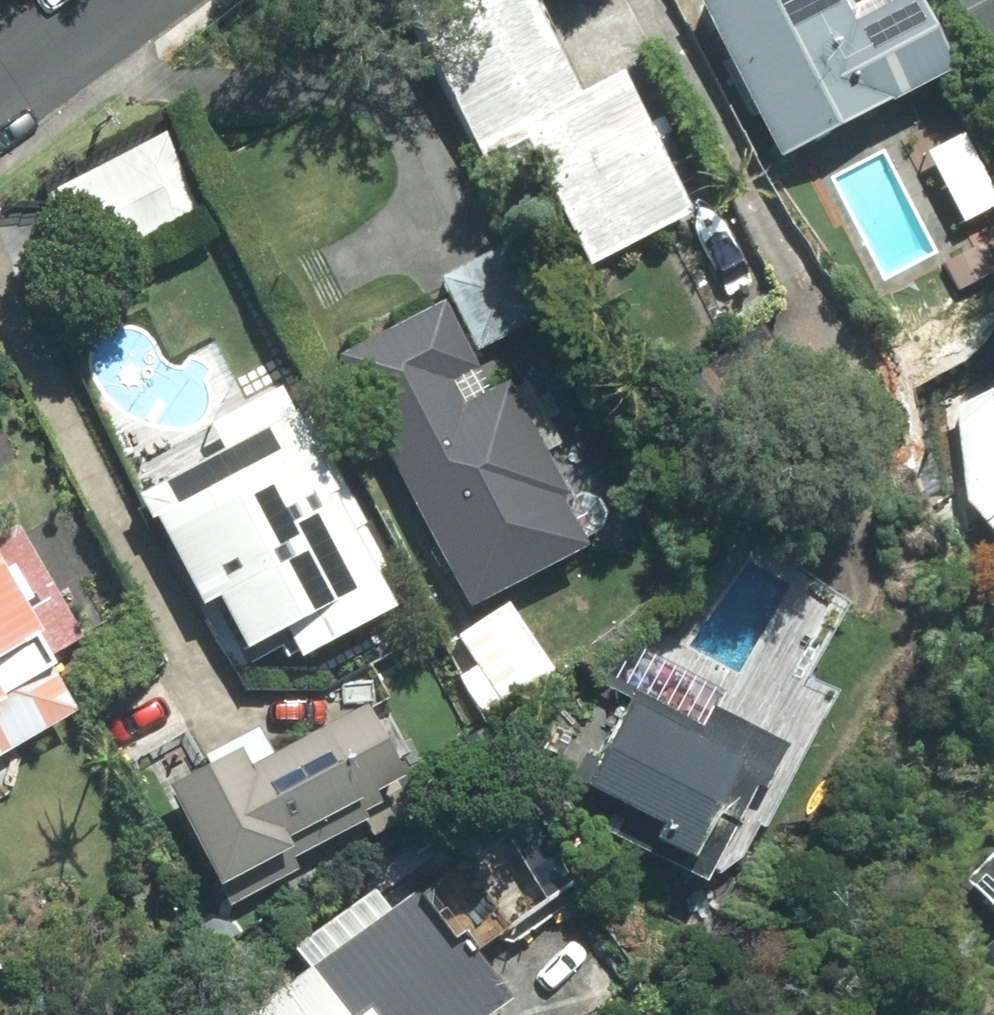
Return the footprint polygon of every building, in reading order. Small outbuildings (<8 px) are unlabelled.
[(694,212),(625,76),(580,98),(530,0),(485,0),(420,32),(486,163),(533,139),(594,262),(694,212)] [(781,160),(956,72),(919,0),(901,0),(857,22),(846,0),(700,0),(781,160)] [(993,75),(993,0),(954,0),(993,75)] [(92,268),(207,216),(170,135),(55,187),(92,268)] [(441,281),(478,351),(552,313),(515,242),(441,281)] [(715,292),(729,320),(777,296),(763,268),(715,292)] [(447,300),(339,356),(471,609),(598,543),(513,380),(466,405),(454,382),(482,367),(447,300)] [(993,535),(993,391),(924,445),(993,535)] [(400,610),(299,414),(143,494),(203,610),(221,600),(248,653),(290,632),(304,659),(400,610)] [(81,713),(55,669),(59,667),(53,658),(87,638),(17,519),(0,529),(0,760),(81,713)] [(615,838),(709,885),(757,791),(767,796),(792,747),(709,705),(699,724),(635,691),(586,788),(629,809),(615,838)] [(409,780),(369,706),(251,769),(241,751),(169,790),(233,908),(314,865),(309,855),(372,821),(369,815),(387,805),(382,795),(409,780)] [(516,1001),(481,952),(514,928),(464,859),(249,1014),(496,1014),(516,1001)] [(969,888),(993,911),(993,860),(969,888)] [(983,954),(993,964),(993,943),(983,954)]
